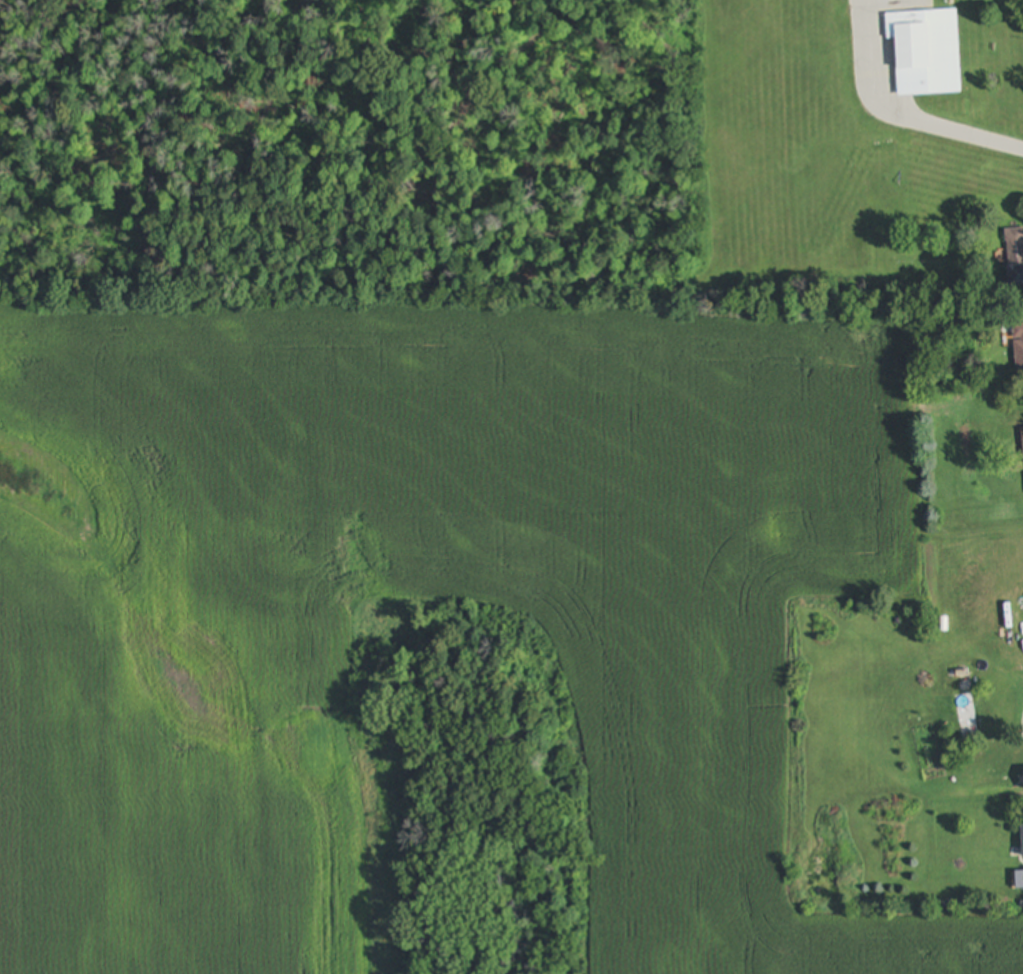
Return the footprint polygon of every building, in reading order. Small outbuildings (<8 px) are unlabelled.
[(887,13),(887,39),(898,39),(899,96),(962,94),(959,10),(887,13)] [(1007,257),(1022,257),(1022,229),(1007,229),(1007,257)] [(1014,324),(1016,374),(1022,374),(1022,324),(1014,324)]
